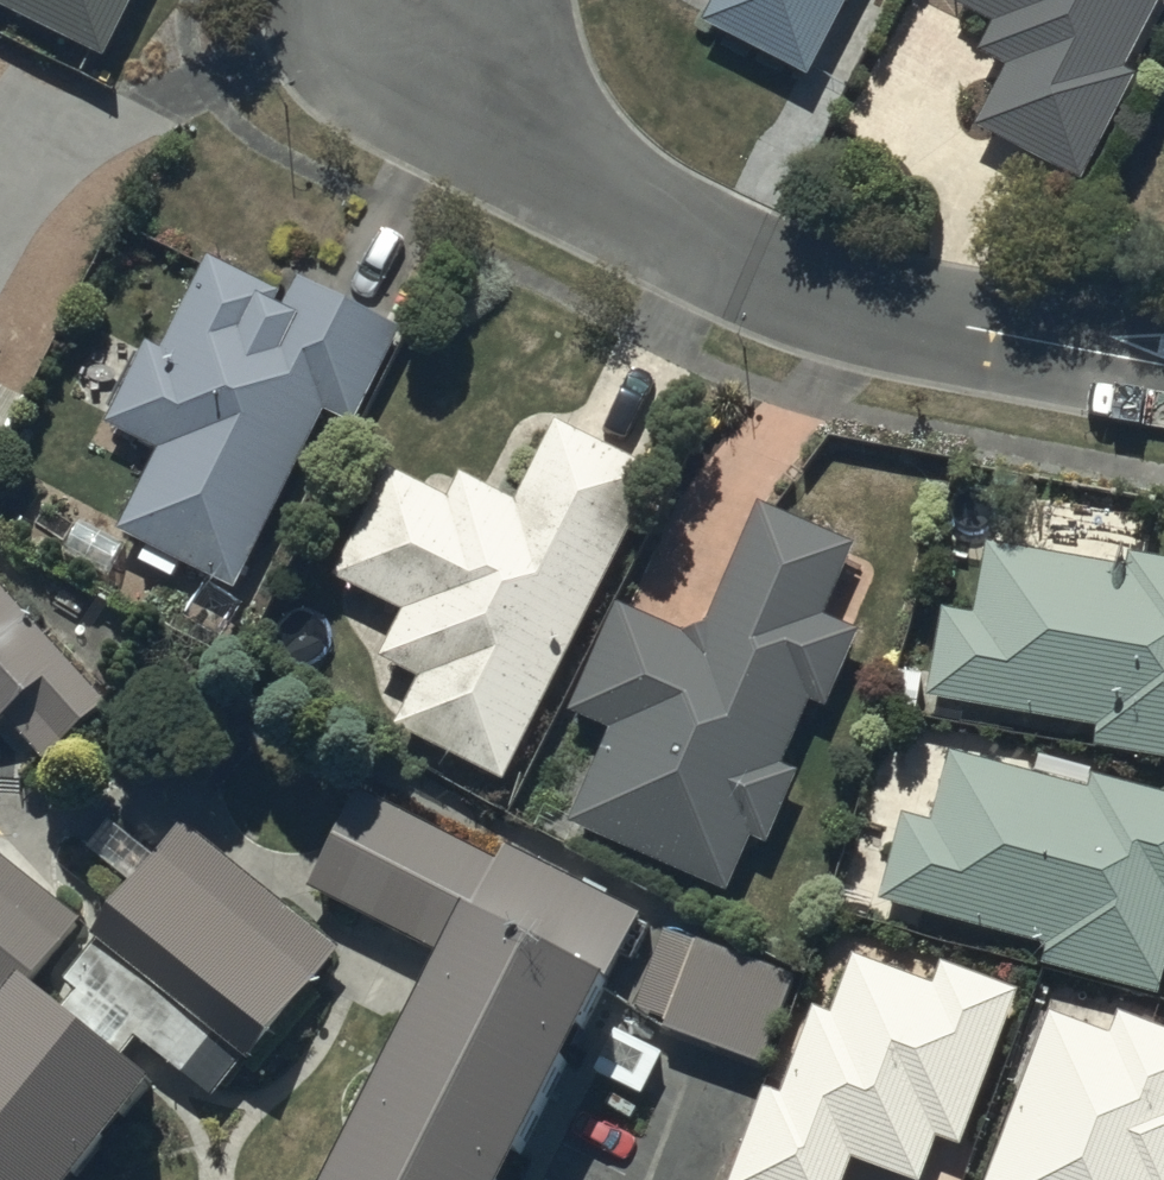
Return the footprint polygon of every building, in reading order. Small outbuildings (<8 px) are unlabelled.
[(106,49),(129,0),(1,0),(106,49)] [(850,0),(725,0),(712,26),(814,75),(850,0)] [(953,4),(994,24),(980,53),(1004,65),(971,131),(1082,185),(1132,83),(1123,79),(1161,0),(954,0),(953,4)] [(299,299),(218,259),(171,354),(155,346),(116,424),(167,449),(126,532),(242,589),(329,413),(355,426),(404,328),(308,281),(299,299)] [(458,496),(394,466),(339,580),(407,613),(384,659),(426,679),(401,730),(507,780),(654,476),(572,436),(533,516),(464,483),(458,496)] [(713,642),(626,607),(584,711),(624,728),(582,833),(730,892),(752,838),(771,846),(802,769),(790,764),(813,706),(829,713),(861,634),(826,620),(856,547),(765,511),(713,642)] [(997,550),(985,621),(952,615),(938,693),(1106,722),(1102,747),(1163,757),(1163,562),(1145,559),(1143,575),(997,550)] [(79,689),(0,593),(0,753),(79,689)] [(955,757),(940,820),(910,813),(888,906),(1050,944),(1046,962),(1163,990),(1163,794),(1102,780),(1099,790),(955,757)] [(354,1179),(536,1179),(653,940),(374,802),(319,906),(453,977),(354,1179)] [(78,1004),(61,1026),(124,1076),(140,1056),(213,1114),(243,1075),(250,1081),(340,968),(185,838),(65,994),(78,1004)] [(3,1026),(82,932),(0,863),(0,1023),(3,1026)] [(797,990),(667,942),(638,1021),(665,1031),(662,1041),(765,1079),(797,990)] [(946,966),(939,984),(857,955),(837,1010),(807,999),(741,1179),(843,1179),(853,1153),(920,1177),(938,1129),(967,1139),(1020,992),(946,966)] [(994,1179),(1163,1179),(1163,1034),(1141,1025),(1133,1047),(1054,1018),(994,1179)] [(158,1128),(21,1021),(0,1048),(0,1179),(117,1179),(158,1128)]
